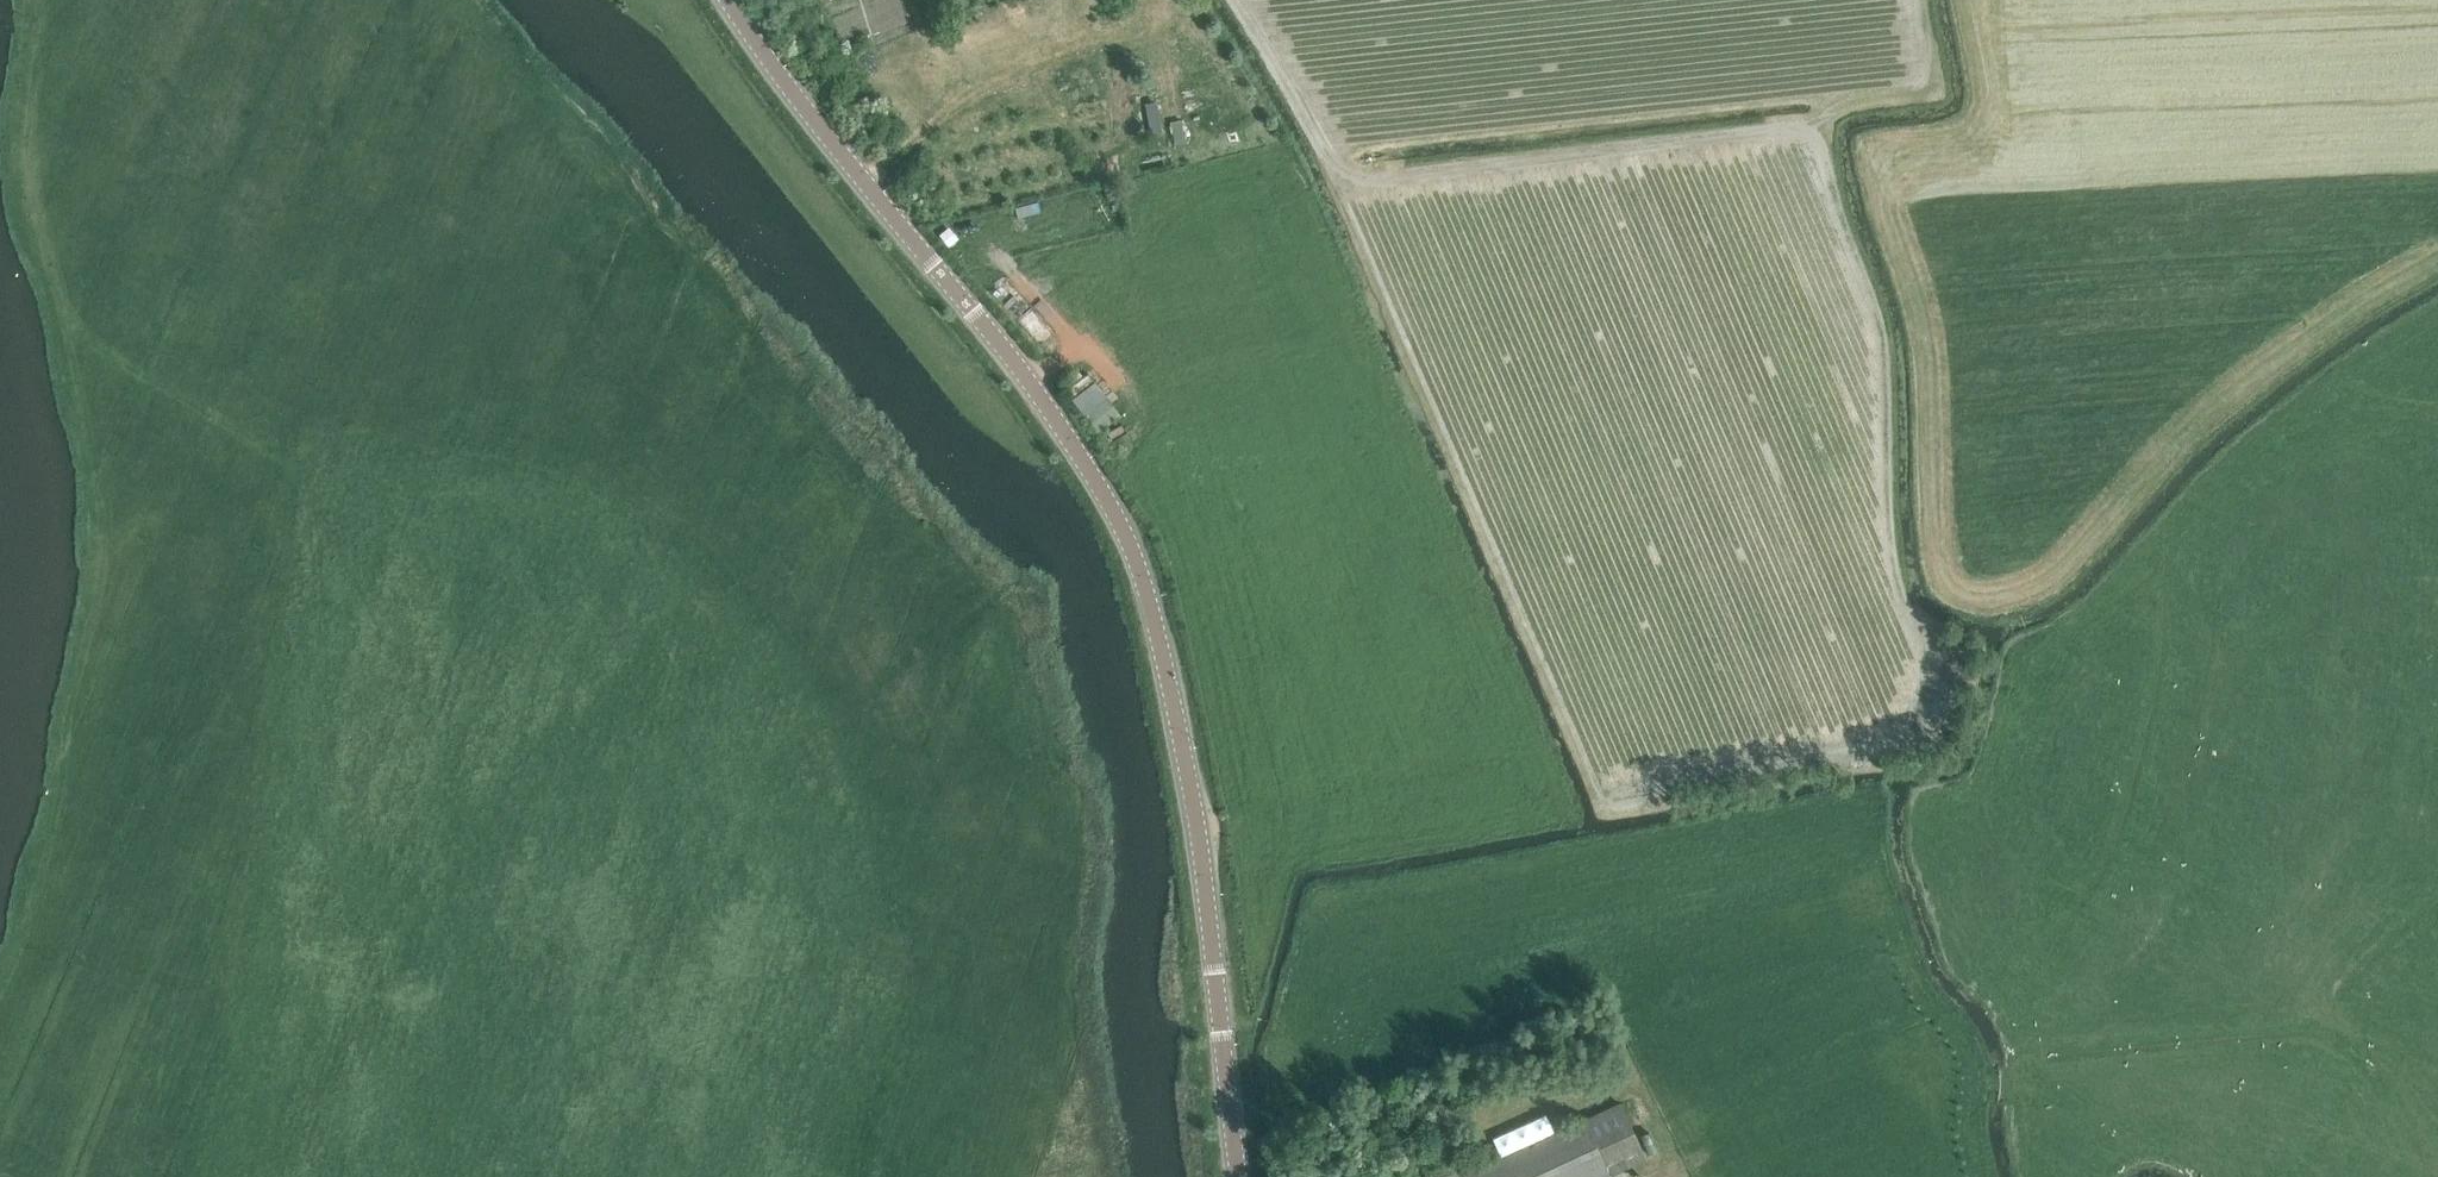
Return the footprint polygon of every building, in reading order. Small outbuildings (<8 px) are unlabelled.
[(1147,102),(1152,129),(1162,127),(1157,100),(1147,102)] [(1093,376),(1070,394),(1099,430),(1122,413),(1093,376)] [(1607,1173),(1643,1157),(1618,1104),(1463,1176),(1600,1176),(1607,1173)]
